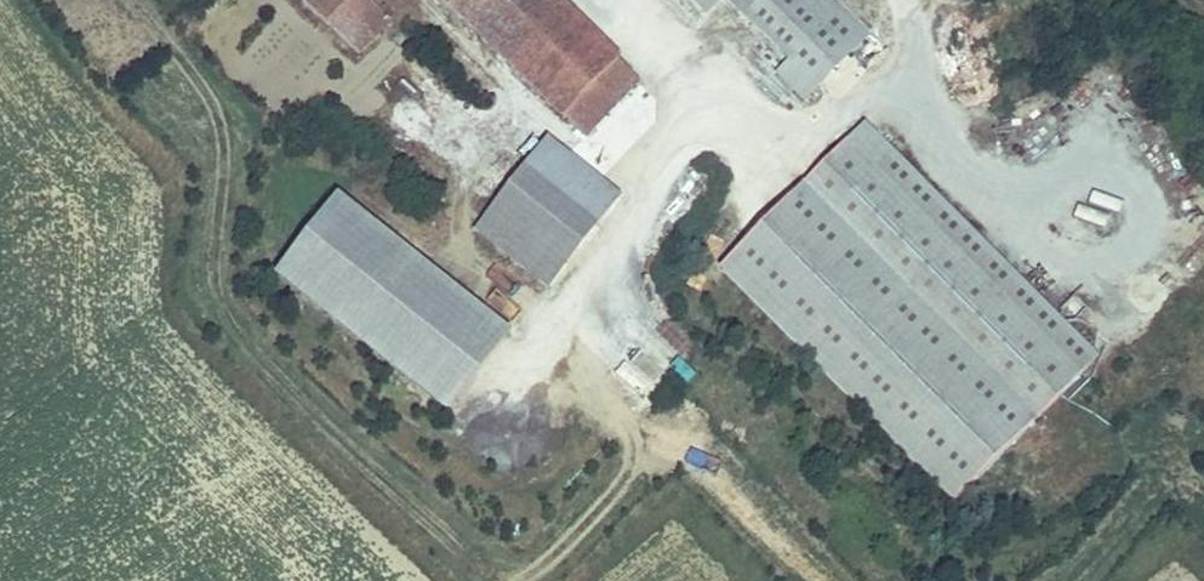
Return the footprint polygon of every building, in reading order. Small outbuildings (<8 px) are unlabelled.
[(358,57),(391,24),(368,0),(300,0),(358,57)] [(561,123),(565,118),(619,65),(622,60),(561,0),(437,0),(561,123)] [(824,0),(690,0),(708,19),(726,1),(794,72),(779,86),(806,114),(872,50),(824,0)] [(619,65),(565,118),(585,142),(641,87),(619,65)] [(1093,377),(865,138),(847,156),(1074,395),(1093,377)] [(547,145),(476,235),(549,294),(620,204),(547,145)] [(1074,395),(847,156),(719,278),(946,517),(1074,395)] [(445,414),(507,340),(338,200),(277,274),(445,414)] [(712,270),(733,223),(716,215),(694,262),(712,270)] [(652,335),(623,369),(647,389),(676,356),(652,335)]
